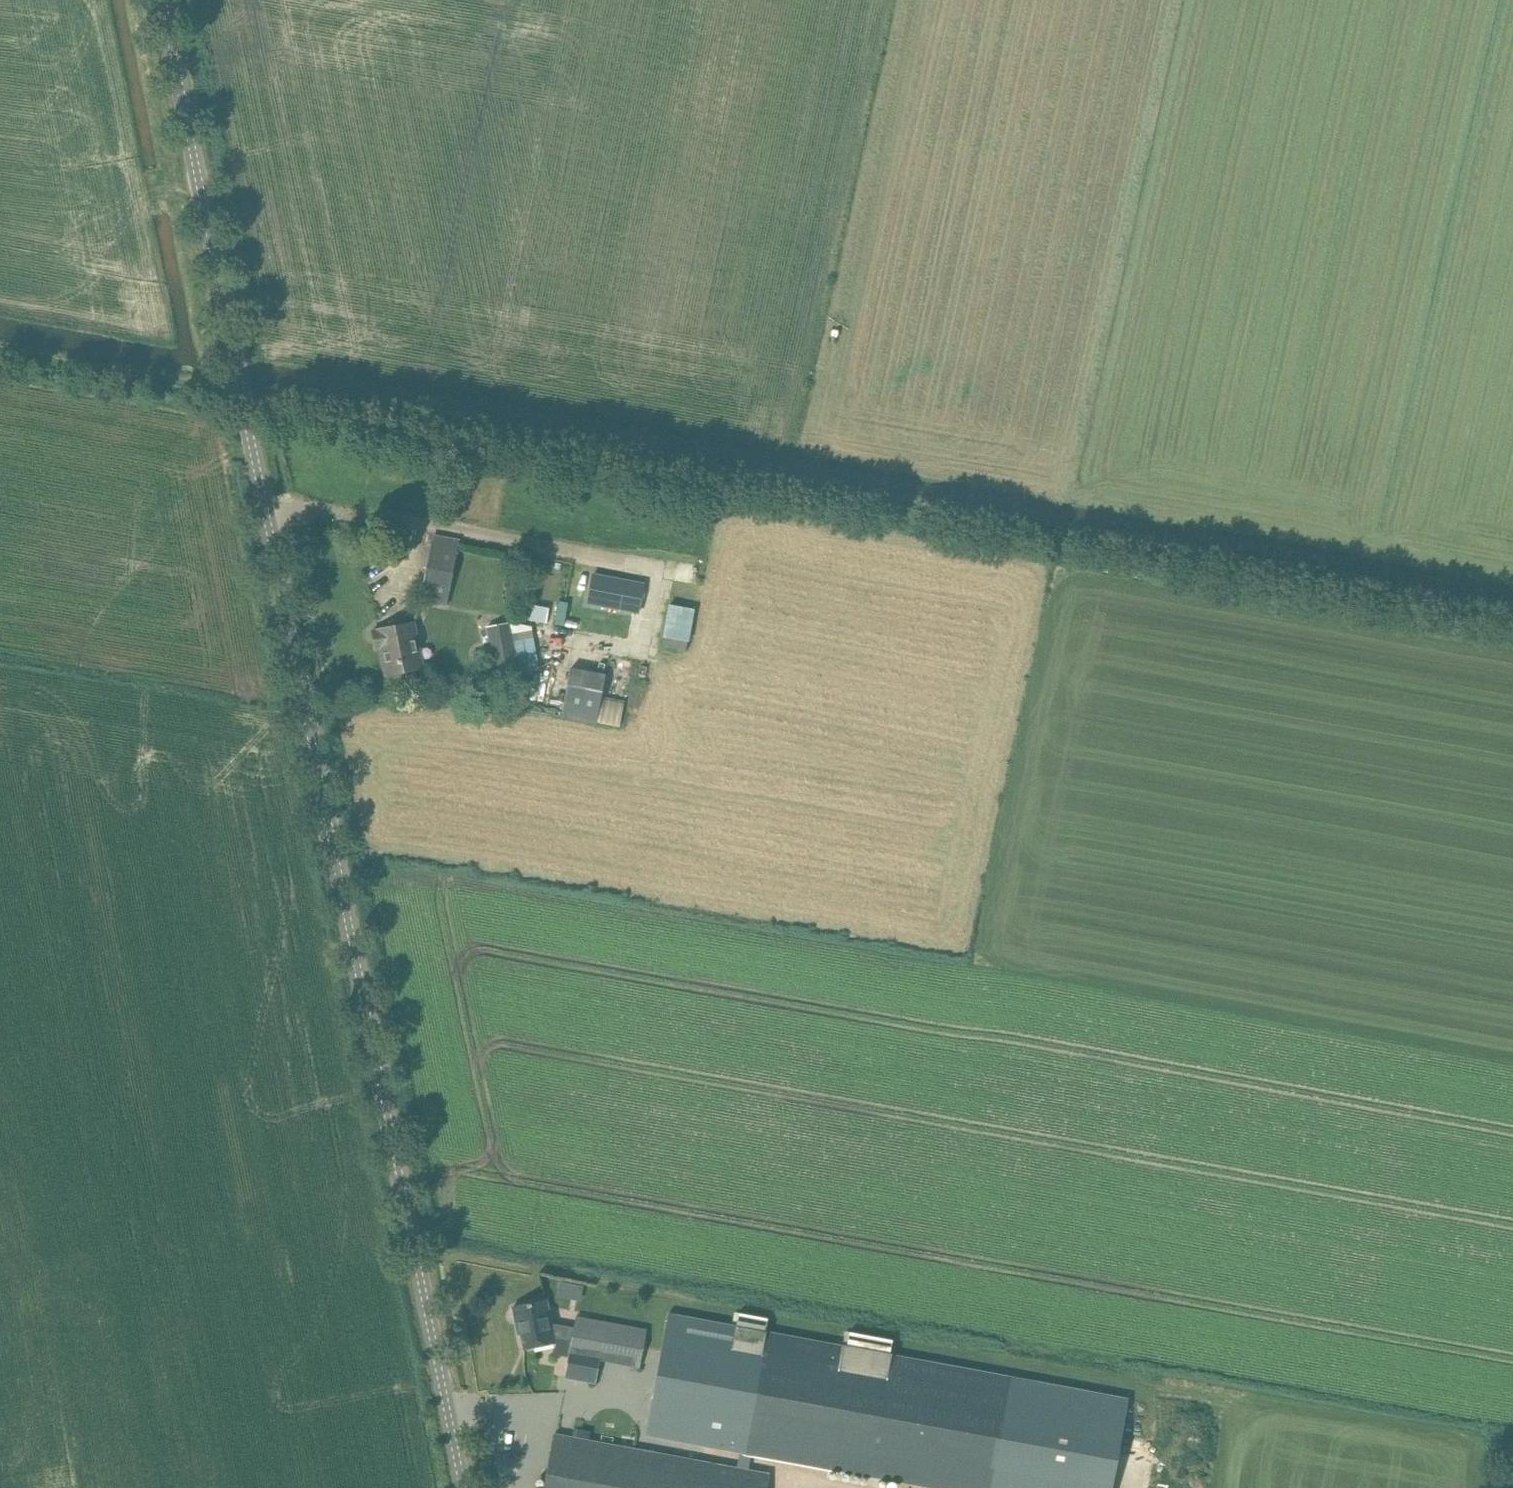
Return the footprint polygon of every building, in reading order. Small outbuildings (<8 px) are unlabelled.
[(424,588),(450,593),(459,540),(435,536),(424,588)] [(593,574),(588,603),(628,611),(631,611),(636,583),(633,582),(593,574)] [(630,619),(640,621),(644,598),(635,596),(630,619)] [(688,640),(696,607),(667,601),(660,634),(688,640)] [(546,619),(547,605),(527,603),(526,618),(546,619)] [(423,668),(415,621),(378,629),(378,630),(373,631),(376,649),(382,648),(387,676),(423,668)] [(487,626),(494,664),(518,659),(510,622),(487,626)] [(566,701),(563,718),(597,724),(605,674),(571,668),(570,674),(566,701)] [(547,1300),(514,1306),(517,1324),(520,1324),(525,1348),(557,1342),(557,1338),(572,1341),(565,1380),(596,1385),(600,1360),(643,1368),(649,1330),(576,1317),(574,1327),(551,1323),(547,1300)] [(647,1435),(936,1487),(1113,1487),(1129,1398),(669,1313),(647,1435)] [(545,1487),(765,1487),(768,1473),(749,1469),(737,1467),(589,1440),(573,1437),(554,1434),(545,1487)]
